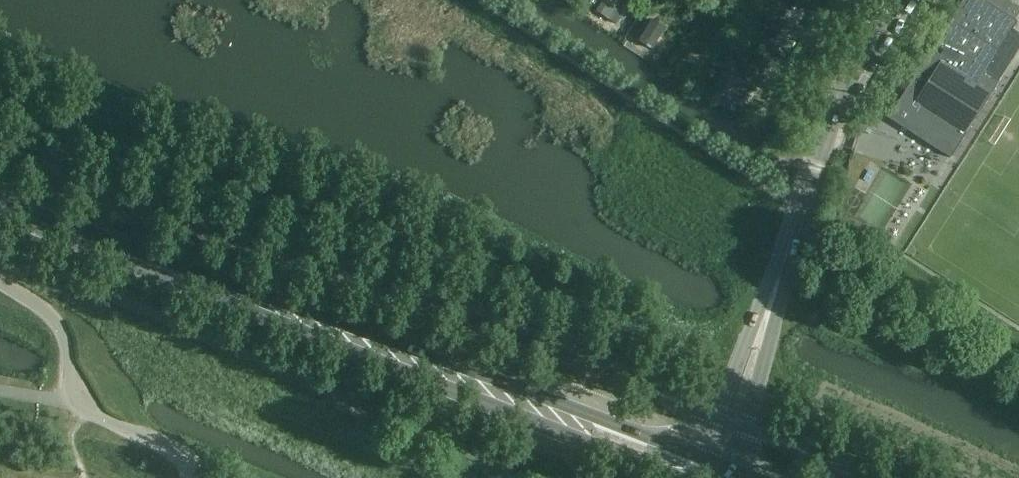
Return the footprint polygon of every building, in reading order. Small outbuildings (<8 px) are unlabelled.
[(596,13),(609,22),(621,5),(614,0),(605,0),(596,13)] [(939,38),(887,118),(950,158),(997,84),(983,75),(1017,22),(1014,20),(1018,13),(1018,8),(1006,0),(963,0),(939,38)] [(788,53),(804,29),(790,20),(774,43),(788,53)] [(651,21),(637,43),(652,54),(667,31),(651,21)] [(914,34),(906,48),(916,54),(925,41),(914,34)] [(758,55),(750,68),(759,74),(767,61),(758,55)] [(726,70),(713,91),(731,103),(732,102),(740,107),(752,88),(744,83),(745,82),(726,70)]
